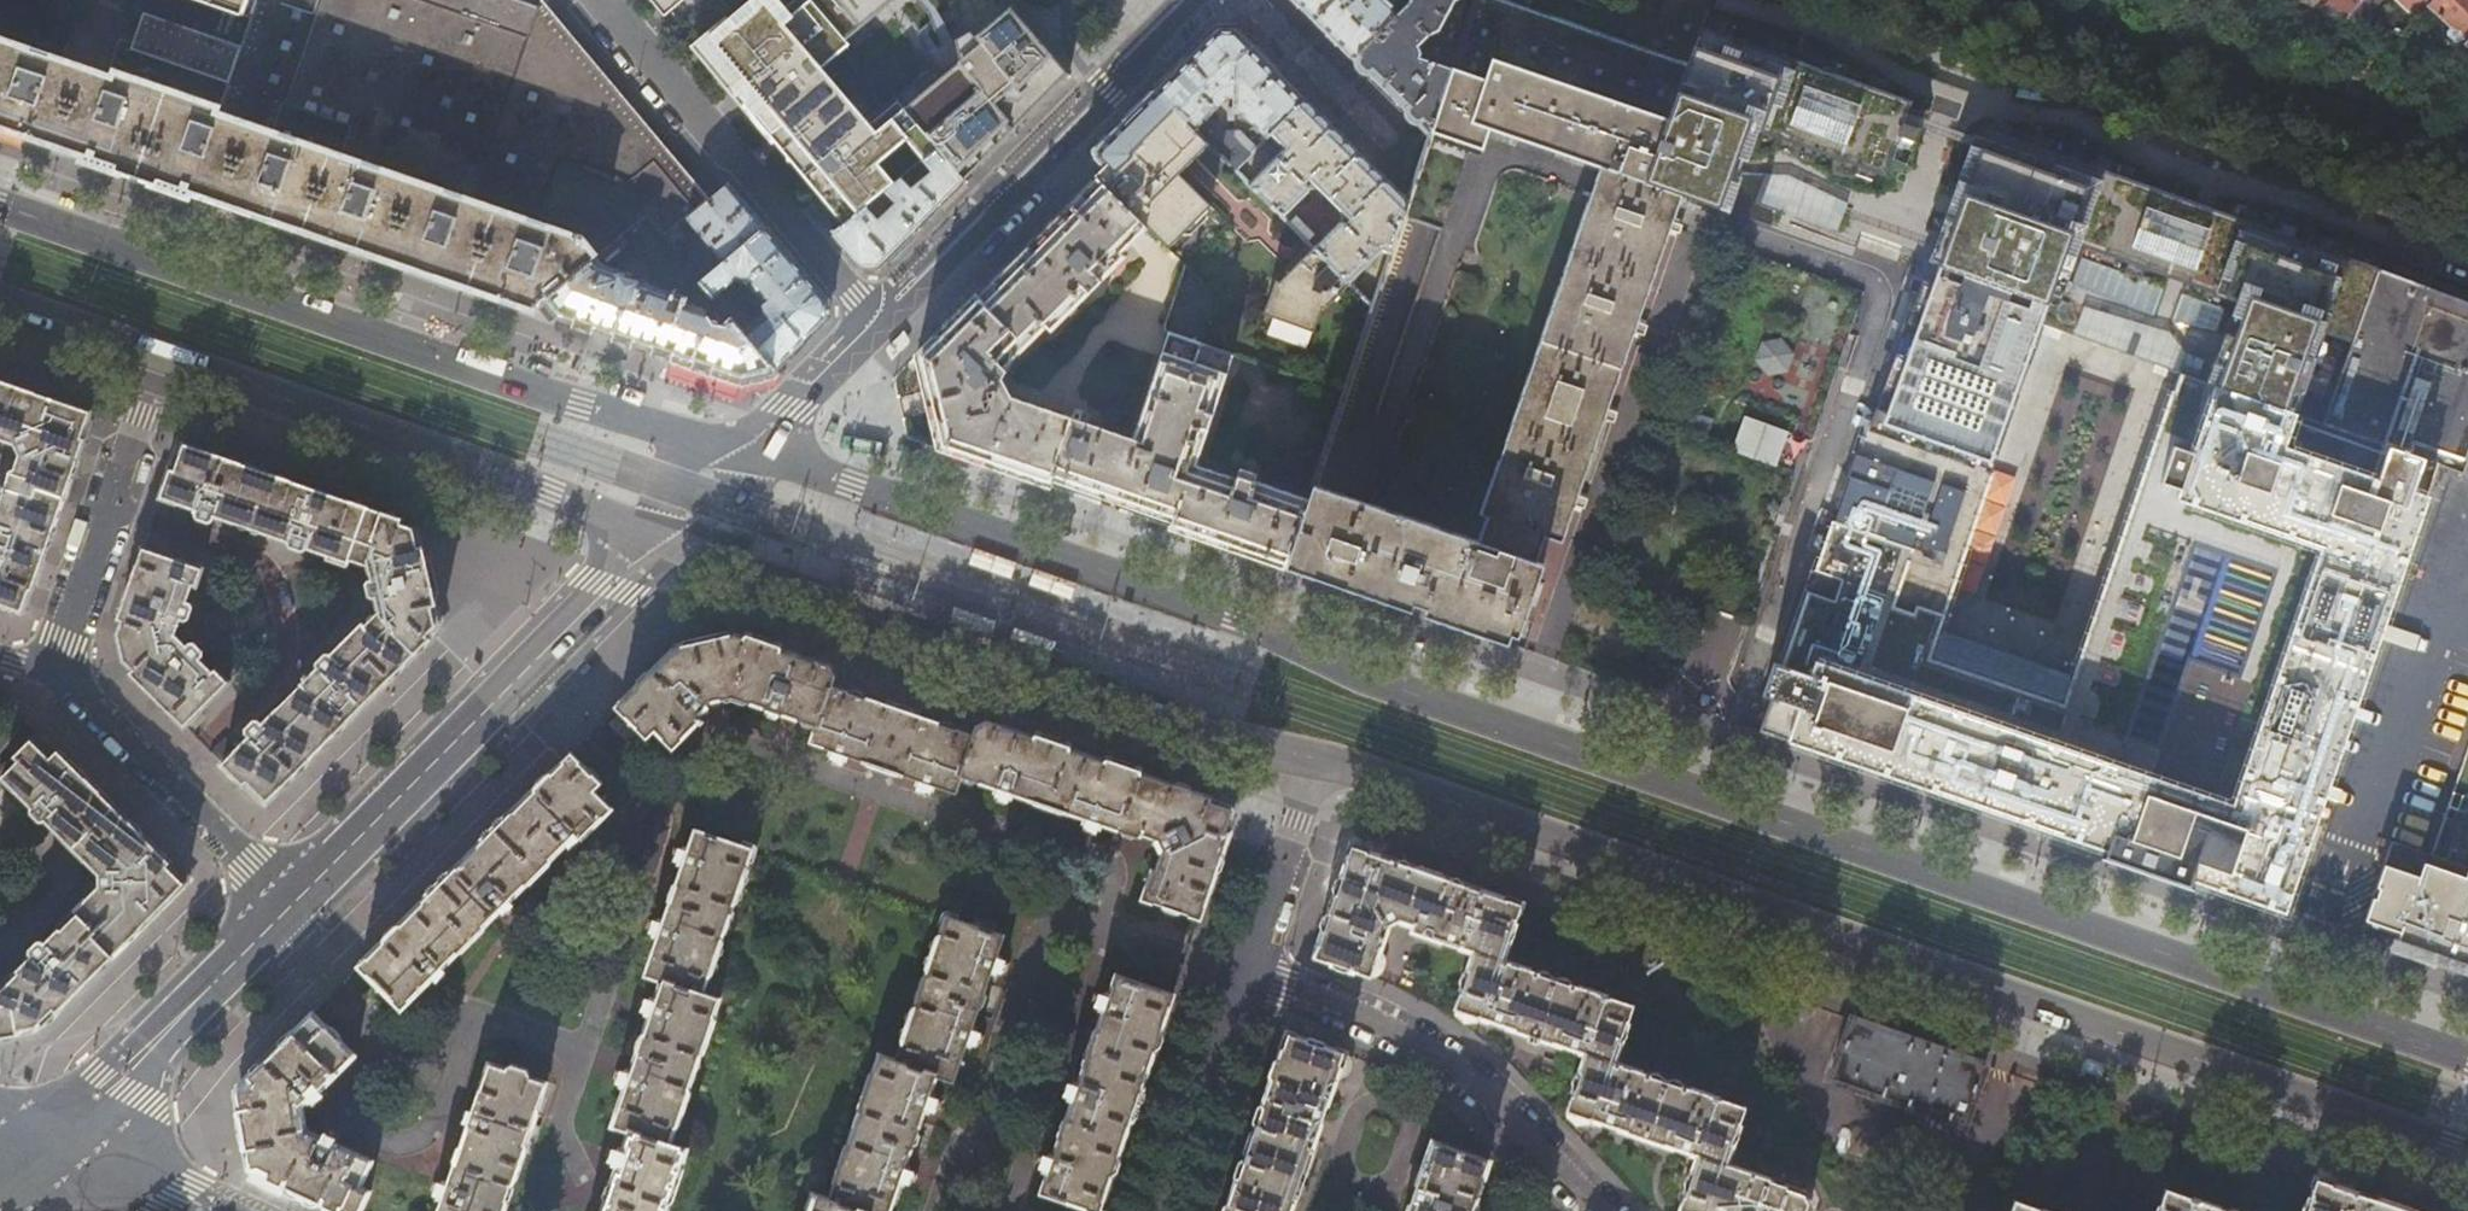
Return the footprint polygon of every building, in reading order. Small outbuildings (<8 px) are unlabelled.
[(236,11),(244,13),(249,0),(205,0),(236,11)] [(251,16),(241,46),(228,83),(220,107),(218,113),(281,135),(334,153),(346,119),(356,122),(344,157),(609,248),(625,236),(648,217),(665,237),(679,226),(687,219),(710,199),(710,198),(543,0),(541,0),(539,6),(520,0),(257,0),(251,16)] [(244,13),(251,16),(257,0),(249,0),(244,13)] [(847,41),(812,0),(811,0),(783,23),(765,2),(713,47),(725,61),(717,68),(847,222),(938,150),(939,149),(896,99),(868,123),(822,69),(850,45),(847,41)] [(847,41),(897,0),(812,0),(847,41)] [(1503,0),(1475,0),(1458,54),(1431,134),(1482,148),(1490,128),(1602,166),(1596,181),(1482,513),(1489,515),(1480,541),(1314,483),(1309,498),(1286,565),(1326,580),(1421,613),(1484,634),(1509,642),(1512,633),(1519,636),(1544,563),(1537,560),(1546,535),(1563,541),(1678,209),(1682,196),(1647,182),(1687,64),(1503,0)] [(1431,134),(1458,54),(1448,51),(1444,61),(1421,54),(1421,50),(1420,44),(1431,34),(1442,29),(1457,0),(1403,0),(1399,10),(1389,0),(1296,0),(1431,134)] [(2352,11),(2362,0),(2327,0),(2325,2),(2352,11)] [(2427,4),(2451,26),(2447,31),(2456,39),(2460,34),(2465,38),(2466,37),(2467,35),(2467,0),(2431,0),(2427,4)] [(950,56),(896,99),(939,149),(938,150),(964,180),(1068,76),(1011,7),(968,42),(961,33),(943,47),(950,56)] [(228,34),(236,11),(225,8),(217,30),(228,34)] [(228,83),(241,46),(143,12),(131,48),(228,83)] [(1237,61),(1253,46),(1235,29),(1217,29),(1191,56),(1156,90),(1161,94),(1212,146),(1236,169),(1251,154),(1234,137),(1234,132),(1226,131),(1211,115),(1228,98),(1235,98),(1237,61)] [(1647,182),(1682,196),(1741,216),(1774,128),(1869,165),(1836,251),(1934,285),(2036,322),(2067,239),(2236,299),(2206,383),(2294,415),(2436,466),(2463,475),(2467,460),(2467,304),(1697,34),(1687,64),(1647,182)] [(13,128),(28,133),(44,138),(185,187),(255,211),(261,214),(342,242),(421,269),(500,296),(538,309),(541,301),(544,299),(545,300),(598,257),(609,248),(344,157),(356,122),(346,119),(334,153),(281,135),(218,113),(220,107),(118,72),(116,78),(53,56),(0,38),(0,123),(13,128)] [(1306,99),(1253,46),(1237,61),(1235,98),(1235,108),(1235,111),(1242,112),(1268,137),(1270,135),(1306,99)] [(1106,167),(1096,177),(1148,228),(1171,250),(1212,209),(1180,177),(1212,146),(1161,94),(1132,123),(1098,159),(1106,167)] [(1387,180),(1306,99),(1270,135),(1284,149),(1250,183),(1283,217),(1309,191),(1310,189),(1317,191),(1319,189),(1343,212),(1341,214),(1343,222),(1341,221),(1314,248),(1315,249),(1349,283),(1382,251),(1390,255),(1408,201),(1387,180)] [(1235,111),(1235,108),(1226,108),(1226,122),(1234,122),(1235,111)] [(1240,132),(1234,132),(1234,137),(1251,154),(1257,148),(1240,132)] [(860,265),(878,265),(884,260),(913,231),(923,222),(964,180),(938,150),(847,222),(834,233),(860,265)] [(1260,557),(1286,565),(1309,498),(1255,480),(1257,474),(1240,469),(1237,478),(1196,464),(1233,354),(1202,344),(1219,297),(1185,264),(1162,329),(1168,332),(1132,438),(1011,396),(1003,377),(1012,360),(1046,326),(1050,331),(1125,256),(1122,253),(1148,228),(1096,177),(1096,176),(1060,212),(990,282),(926,347),(917,355),(939,447),(946,450),(1029,479),(1050,485),(1052,478),(1109,498),(1173,520),(1171,527),(1183,531),(1260,557)] [(710,199),(687,219),(721,258),(725,263),(766,227),(729,184),(710,199)] [(648,217),(625,236),(660,278),(653,285),(625,275),(626,270),(603,262),(598,257),(545,300),(559,317),(591,328),(631,342),(643,346),(674,357),(699,366),(742,380),(756,377),(771,373),(775,369),(744,331),(741,328),(733,318),(724,327),(720,323),(709,319),(711,312),(688,304),(691,297),(687,296),(680,288),(696,274),(679,253),(665,237),(648,217)] [(1296,230),(1307,241),(1314,235),(1302,223),(1296,230)] [(679,226),(665,237),(679,253),(685,248),(681,242),(688,236),(679,226)] [(766,227),(725,263),(702,282),(716,298),(735,281),(747,281),(758,296),(752,300),(757,306),(763,307),(766,305),(767,311),(744,331),(775,369),(806,339),(826,318),(827,300),(766,227)] [(913,231),(884,260),(888,264),(917,236),(913,231)] [(1349,283),(1315,249),(1281,283),(1278,282),(1267,315),(1316,331),(1330,292),(1338,295),(1349,283)] [(702,282),(725,263),(721,258),(708,269),(706,267),(697,275),(702,282)] [(2036,322),(1934,285),(1885,421),(1869,416),(1784,664),(1776,662),(1765,695),(1773,698),(1761,731),(1812,749),(1899,779),(1988,809),(2071,838),(2150,865),(2246,898),(2284,911),(2436,466),(2294,415),(2206,383),(2164,369),(2071,334),(2036,322)] [(718,300),(733,318),(741,328),(741,315),(731,303),(718,300)] [(631,342),(591,328),(587,340),(627,353),(631,342)] [(902,368),(903,368),(920,351),(920,349),(919,346),(916,342),(915,341),(914,341),(913,344),(911,346),(901,355),(899,358),(898,360),(898,362),(899,364),(902,368)] [(699,366),(674,357),(669,373),(737,397),(742,380),(699,366)] [(26,612),(95,412),(72,404),(6,381),(0,379),(0,440),(2,439),(16,445),(22,454),(17,468),(12,470),(10,477),(7,485),(4,485),(2,491),(5,492),(0,507),(0,604),(26,612)] [(1789,432),(1743,416),(1731,452),(1777,467),(1789,432)] [(222,763),(265,805),(414,655),(443,626),(419,523),(382,510),(317,488),(221,455),(180,441),(161,497),(191,508),(198,511),(197,512),(199,516),(211,520),(215,518),(216,517),(285,541),(290,543),(289,545),(290,548),(303,552),(306,551),(307,549),(327,556),(326,560),(348,567),(350,561),(362,565),(367,567),(370,581),(368,581),(366,584),(368,597),(372,600),(374,599),(375,606),(377,613),(374,615),(364,625),(359,620),(342,636),(345,639),(330,654),(328,653),(326,653),(315,664),(315,666),(317,667),(313,671),(309,675),(306,672),(301,677),(304,680),(262,723),(260,721),(257,722),(248,730),(248,733),(249,735),(245,740),(222,763)] [(131,672),(185,726),(189,722),(197,723),(205,716),(203,707),(230,681),(216,667),(213,670),(205,662),(201,658),(205,655),(205,651),(196,642),(191,643),(188,646),(177,635),(182,620),(186,621),(189,620),(194,608),(192,603),(188,602),(190,596),(194,585),(198,587),(204,569),(168,556),(166,547),(154,543),(149,549),(144,547),(119,619),(123,620),(118,633),(125,659),(134,669),(131,672)] [(1017,563),(974,548),(969,564),(1011,579),(1017,563)] [(1077,584),(1034,569),(1029,585),(1071,600),(1077,584)] [(991,637),(997,621),(954,607),(948,623),(991,637)] [(1057,642),(1014,627),(1008,643),(1051,658),(1057,642)] [(1182,912),(1200,918),(1229,834),(1224,831),(1231,810),(1210,802),(1211,797),(988,720),(977,725),(974,734),(903,710),(832,685),(836,676),(830,666),(736,633),(678,647),(619,706),(648,736),(655,728),(674,747),(699,722),(702,724),(705,721),(704,719),(712,711),(710,709),(712,707),(706,704),(707,703),(733,696),(767,708),(765,714),(768,715),(767,717),(775,720),(776,718),(779,719),(781,713),(816,725),(810,742),(830,749),(829,753),(832,754),(830,760),(833,761),(832,764),(841,767),(842,764),(844,765),(848,755),(918,779),(916,784),(918,784),(916,790),(919,791),(918,794),(926,797),(927,794),(930,796),(935,785),(956,792),(962,775),(995,786),(994,791),(995,791),(992,798),(995,799),(994,801),(1003,805),(1004,802),(1007,804),(1010,797),(1011,797),(1013,793),(1085,817),(1084,822),(1085,823),(1084,829),(1087,830),(1086,832),(1095,835),(1096,832),(1099,833),(1101,828),(1102,828),(1104,823),(1140,836),(1141,831),(1147,833),(1156,836),(1152,838),(1153,840),(1151,842),(1156,854),(1159,853),(1160,855),(1162,853),(1157,871),(1153,870),(1144,899),(1164,906),(1163,910),(1180,916),(1182,912)] [(40,1029),(76,993),(114,955),(141,928),(190,879),(40,730),(29,741),(21,740),(12,749),(13,756),(0,770),(0,775),(33,807),(31,809),(31,812),(41,822),(45,822),(47,821),(100,873),(101,885),(73,913),(46,939),(40,940),(32,948),(32,954),(1,984),(0,983),(0,1036),(40,1029)] [(359,965),(403,1010),(432,981),(434,979),(439,985),(441,982),(443,984),(450,978),(448,976),(450,974),(445,969),(445,967),(501,913),(506,917),(509,915),(511,917),(518,911),(516,909),(518,907),(513,901),(514,900),(570,847),(575,851),(578,849),(580,851),(586,845),(584,843),(613,808),(594,789),(603,781),(587,765),(586,765),(572,752),(359,965)] [(2453,790),(2448,805),(2458,809),(2463,793),(2453,790)] [(688,1148),(671,1143),(721,999),(704,993),(753,850),(696,831),(689,850),(685,849),(684,850),(679,848),(677,851),(675,850),(672,859),(675,860),(673,863),(679,865),(679,866),(684,868),(665,922),(660,921),(660,922),(654,920),(653,923),(650,922),(647,931),(650,932),(649,935),(654,936),(654,938),(659,940),(647,977),(663,982),(658,999),(652,997),(651,998),(646,997),(644,999),(641,999),(639,1008),(641,1009),(641,1012),(646,1014),(646,1015),(651,1017),(633,1070),(628,1069),(627,1070),(621,1068),(620,1071),(618,1070),(614,1079),(617,1080),(616,1083),(622,1085),(621,1087),(626,1089),(614,1125),(631,1131),(625,1148),(620,1146),(619,1147),(614,1146),(613,1148),(610,1147),(607,1156),(609,1157),(608,1160),(614,1163),(613,1164),(619,1166),(603,1210),(666,1210),(688,1148)] [(2366,919),(2399,931),(2394,948),(2439,964),(2441,959),(2467,969),(2467,866),(2431,853),(2393,841),(2366,919)] [(1812,1201),(1807,1190),(1727,1162),(1746,1107),(1614,1061),(1634,1004),(1503,958),(1522,904),(1435,874),(1369,851),(1352,846),(1314,957),(1371,976),(1371,974),(1374,975),(1381,970),(1385,959),(1381,952),(1378,951),(1388,925),(1399,919),(1405,921),(1412,924),(1411,929),(1433,937),(1472,951),(1453,1007),(1458,1009),(1457,1013),(1466,1020),(1476,1020),(1478,1015),(1512,1027),(1530,1033),(1528,1039),(1537,1042),(1539,1036),(1555,1042),(1586,1052),(1567,1108),(1571,1110),(1569,1115),(1576,1122),(1588,1122),(1590,1117),(1639,1134),(1677,1147),(1697,1154),(1678,1210),(1682,1210),(1808,1210),(1812,1201)] [(899,1182),(904,1184),(905,1183),(911,1185),(912,1182),(915,1183),(918,1174),(915,1173),(916,1170),(910,1168),(911,1166),(905,1165),(924,1110),(929,1112),(930,1110),(936,1112),(937,1109),(940,1110),(942,1102),(939,1101),(940,1098),(935,1096),(935,1095),(930,1093),(936,1075),(953,1081),(966,1045),(975,1048),(976,1045),(979,1046),(982,1034),(980,1033),(980,1031),(972,1028),(991,973),(996,975),(996,973),(1002,975),(1003,972),(1006,974),(1009,964),(1006,963),(1007,961),(1001,959),(1002,957),(997,955),(1003,936),(947,917),(897,1060),(880,1054),(830,1198),(813,1192),(807,1210),(889,1210),(899,1182)] [(1079,1210),(1089,1210),(1090,1208),(1099,1210),(1174,993),(1117,975),(1110,994),(1102,991),(1101,994),(1098,993),(1095,1001),(1098,1002),(1097,1005),(1101,1007),(1100,1009),(1104,1011),(1100,1023),(1080,1083),(1075,1081),(1074,1082),(1069,1080),(1068,1083),(1065,1082),(1063,1091),(1066,1092),(1065,1095),(1069,1096),(1069,1099),(1073,1101),(1055,1155),(1050,1153),(1043,1151),(1042,1154),(1039,1153),(1036,1161),(1039,1162),(1038,1165),(1049,1172),(1042,1191),(1071,1201),(1068,1207),(1079,1210)] [(341,1210),(362,1210),(371,1190),(362,1186),(374,1159),(339,1143),(336,1142),(339,1135),(336,1134),(337,1132),(328,1129),(327,1131),(324,1130),(321,1136),(307,1130),(303,1106),(309,1100),(316,1106),(319,1104),(321,1106),(328,1099),(326,1098),(328,1096),(323,1091),(322,1090),(324,1088),(356,1056),(314,1011),(239,1086),(239,1088),(253,1170),(341,1210)] [(1831,1078),(1965,1124),(1985,1064),(1923,1042),(1852,1018),(1831,1078)] [(1296,1194),(1315,1138),(1337,1077),(1342,1079),(1344,1078),(1351,1059),(1349,1056),(1344,1054),(1345,1052),(1288,1032),(1226,1210),(1290,1210),(1296,1194)] [(548,1082),(531,1076),(531,1073),(529,1069),(514,1064),(509,1067),(508,1068),(491,1062),(474,1108),(469,1106),(468,1109),(465,1108),(461,1120),(464,1121),(463,1124),(468,1126),(449,1179),(443,1177),(442,1180),(439,1179),(436,1188),(439,1189),(438,1192),(444,1194),(442,1199),(439,1210),(503,1210),(548,1082)] [(1481,1196),(1478,1195),(1491,1161),(1433,1141),(1416,1191),(1408,1210),(1475,1210),(1481,1196)] [(2398,1206),(2342,1187),(2316,1178),(2304,1210),(2413,1210),(2398,1206)] [(2166,1188),(2158,1210),(2233,1210),(2166,1188)] [(2014,1198),(2010,1210),(2051,1210),(2014,1198)]
